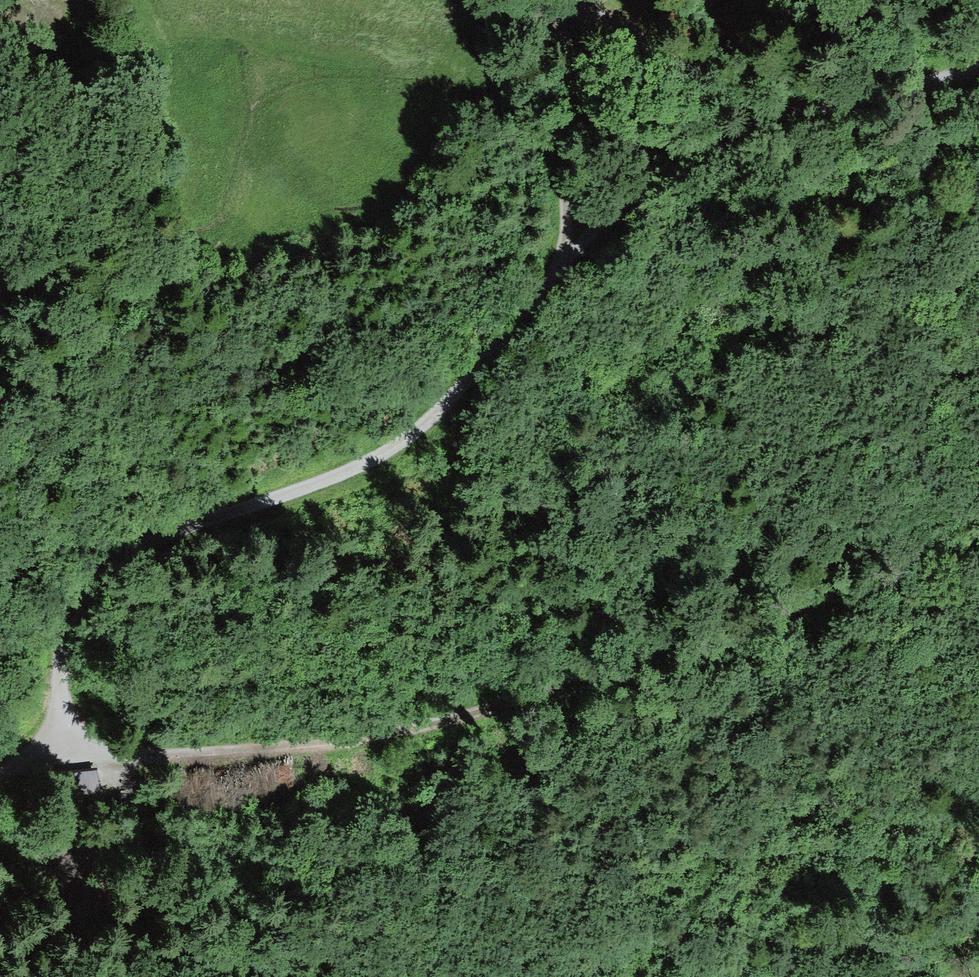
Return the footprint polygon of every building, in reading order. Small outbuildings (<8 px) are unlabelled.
[(51,776),(52,805),(101,803),(99,774),(51,776)]
